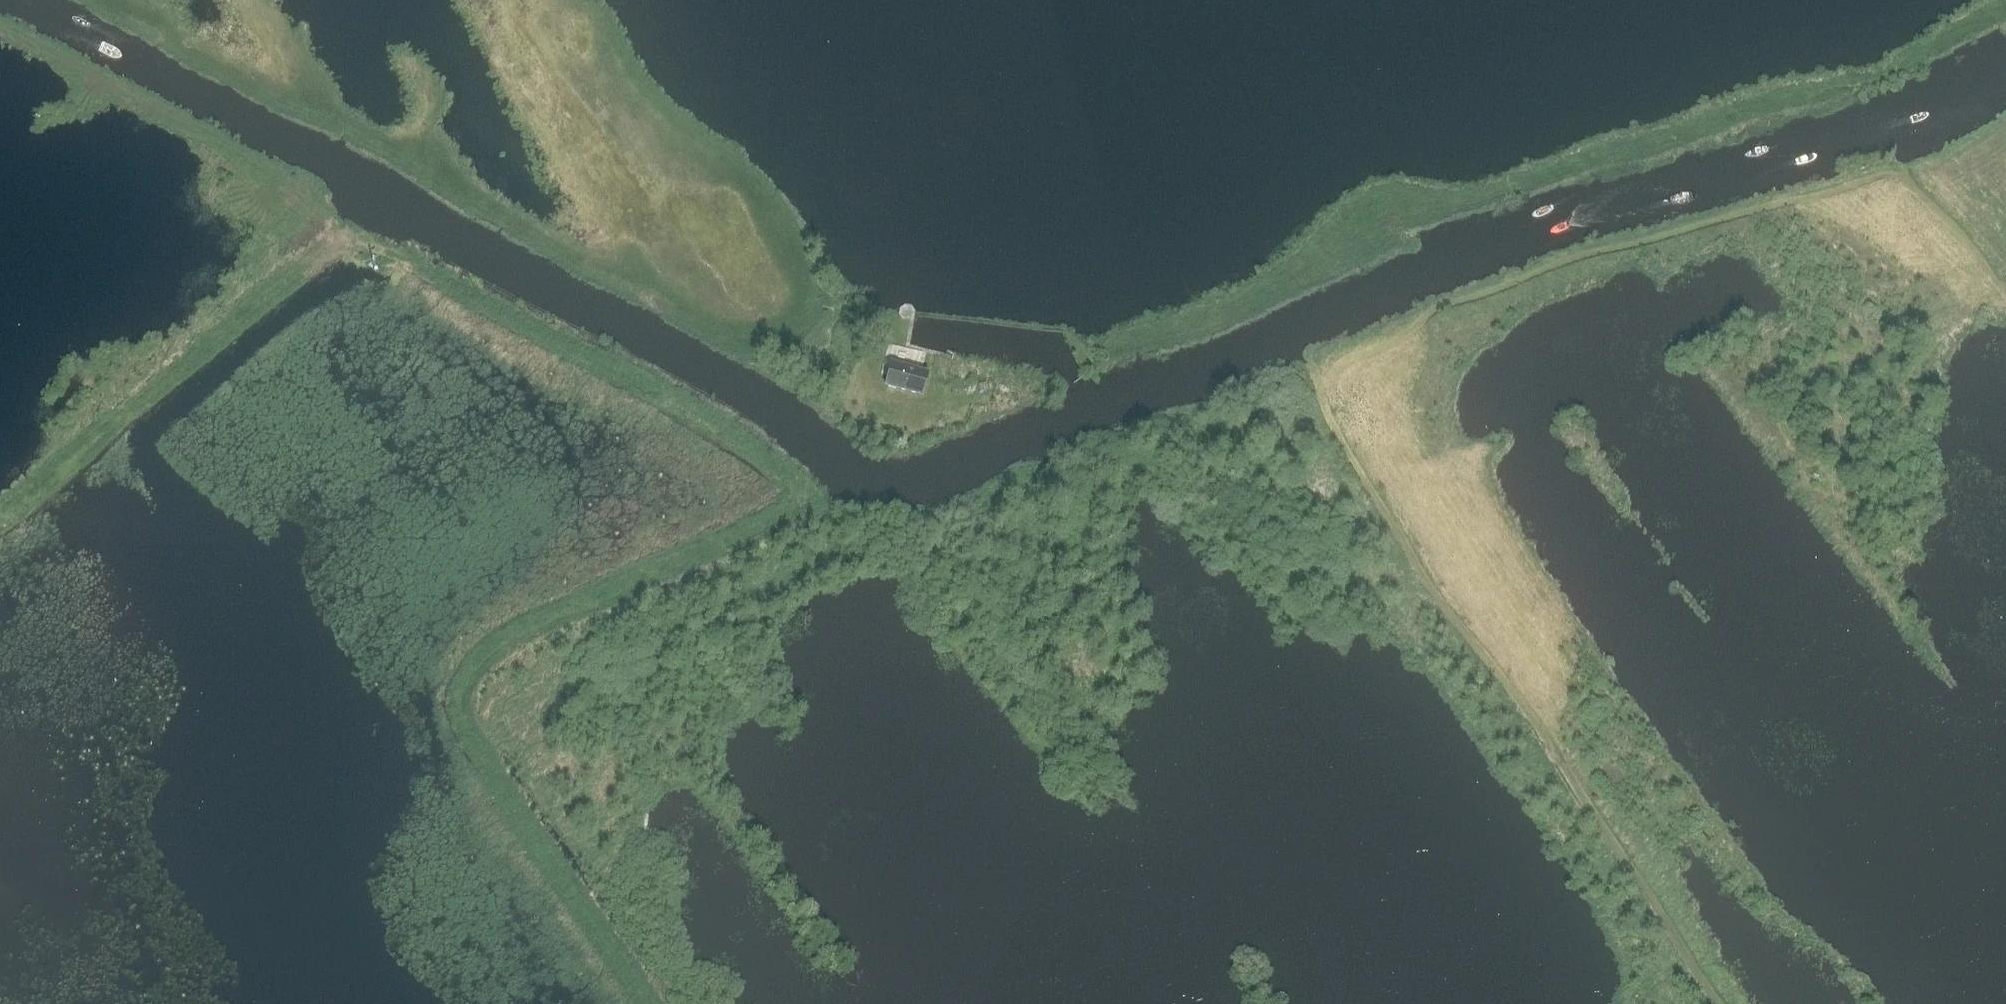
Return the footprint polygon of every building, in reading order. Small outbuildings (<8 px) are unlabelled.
[(922,399),(928,376),(893,366),(887,389),(922,399)]
